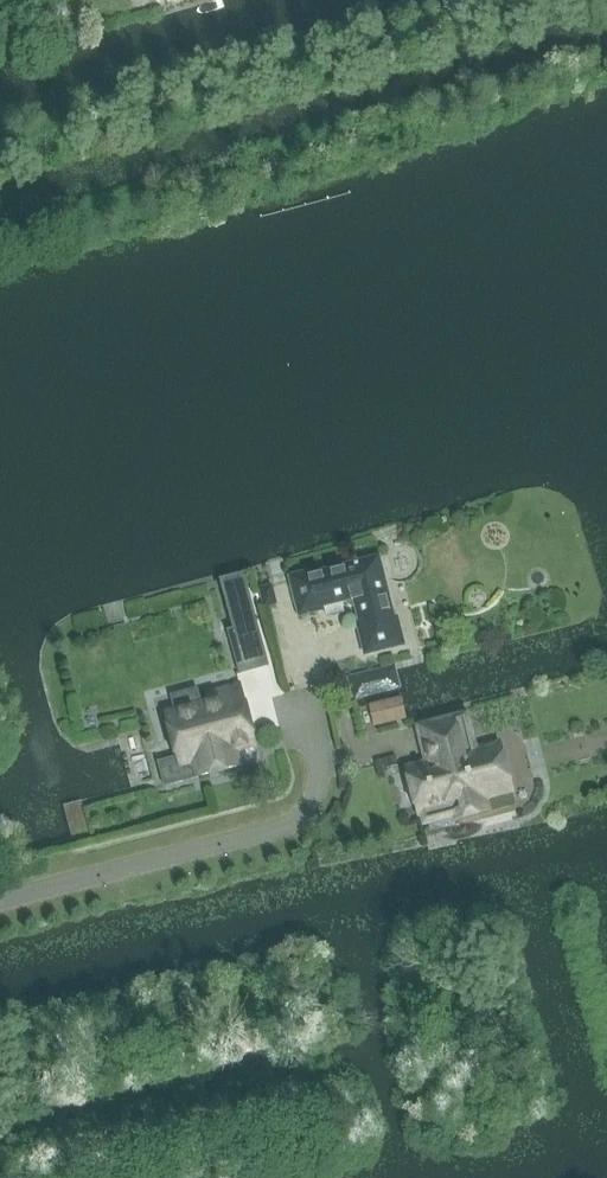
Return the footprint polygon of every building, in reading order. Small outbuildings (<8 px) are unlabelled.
[(384,579),(379,558),(359,563),(358,560),(354,561),(356,567),(294,582),(303,615),(321,610),(320,605),(344,599),(348,605),(352,608),(360,608),(364,624),(359,626),(365,652),(403,643),(402,641),(398,643),(391,615),(393,614),(388,594),(386,594),(382,579),(384,579)] [(242,573),(219,580),(232,630),(227,632),(232,649),(260,641),(242,573)] [(272,585),(258,589),(263,608),(277,605),(272,585)] [(353,700),(401,688),(395,664),(347,676),(353,700)] [(178,758),(160,763),(166,785),(201,777),(237,767),(233,752),(250,747),(249,744),(255,742),(251,726),(240,686),(207,695),(210,705),(202,707),(197,690),(173,696),(177,714),(167,717),(178,758)] [(375,727),(407,719),(402,696),(369,704),(375,727)] [(419,811),(453,802),(458,822),(487,814),(482,795),(507,789),(496,748),(462,757),(453,721),(422,729),(431,765),(409,771),(419,811)] [(84,809),(82,801),(63,805),(71,841),(90,837),(84,809)]
